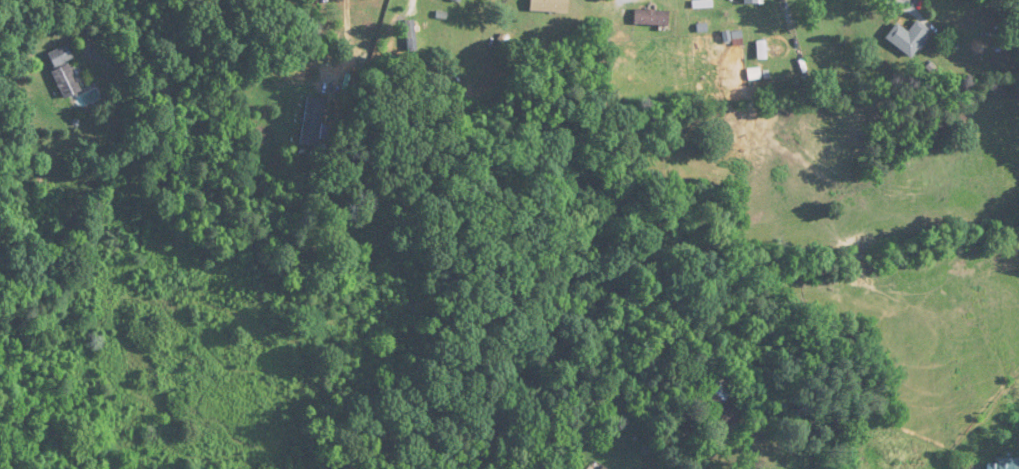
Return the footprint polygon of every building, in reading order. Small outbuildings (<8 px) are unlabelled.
[(531,11),(569,11),(569,0),(531,0),(531,11)] [(669,24),(669,9),(635,9),(635,24),(669,24)] [(909,32),(895,24),(886,41),(914,58),(931,30),(916,21),(909,32)] [(54,68),(74,60),(68,46),(48,54),(54,68)] [(53,72),(64,99),(81,91),(70,65),(53,72)] [(299,144),(318,147),(325,99),(306,96),(299,144)] [(717,409),(738,388),(719,369),(698,390),(717,409)]
